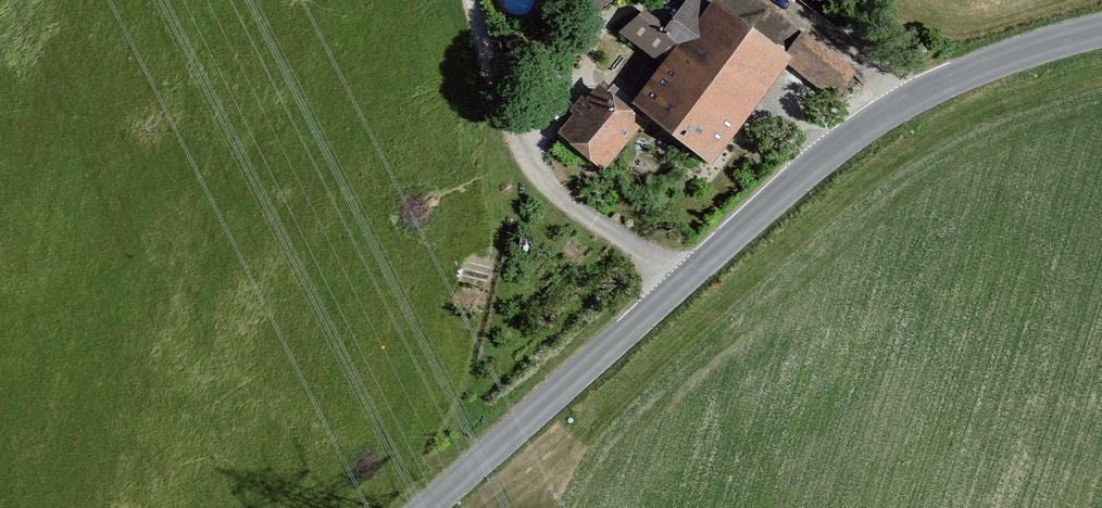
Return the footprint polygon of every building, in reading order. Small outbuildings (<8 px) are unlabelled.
[(587,17),(607,4),(619,0),(565,0),(587,17)] [(629,105),(708,164),(786,61),(832,95),(849,72),(799,35),(785,53),(715,0),(657,0),(675,13),(663,29),(644,16),(618,34),(659,66),(629,105)] [(600,168),(641,123),(598,84),(583,101),(578,95),(564,110),(571,116),(558,131),(600,168)]
